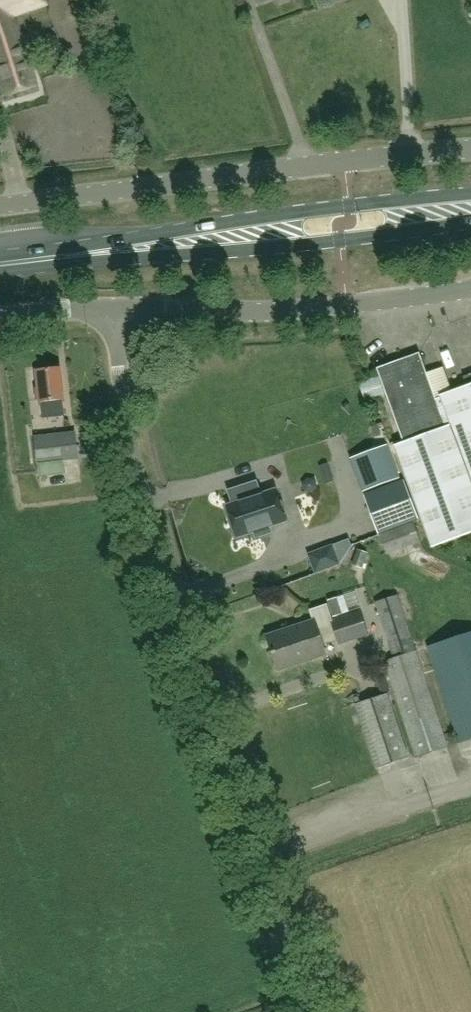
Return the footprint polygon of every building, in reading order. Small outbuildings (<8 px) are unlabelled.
[(35,86),(12,15),(44,4),(43,0),(0,0),(0,97),(35,86)] [(440,396),(441,398),(434,400),(418,355),(378,369),(405,442),(395,446),(432,547),(470,533),(470,384),(440,396)] [(65,399),(61,368),(37,371),(41,402),(44,419),(65,416),(63,399),(65,399)] [(65,474),(63,460),(77,458),(74,432),(34,437),(37,463),(38,463),(39,477),(65,474)] [(364,491),(400,478),(388,445),(351,458),(364,491)] [(309,476),(304,482),(307,490),(314,490),(320,485),(317,477),(309,476)] [(286,521),(276,490),(261,495),(257,482),(229,491),(234,504),(228,506),(238,537),(255,531),(256,535),(271,531),(269,526),(286,521)] [(379,534),(418,520),(404,482),(365,496),(379,534)] [(387,554),(421,541),(414,522),(380,535),(387,554)] [(369,551),(358,547),(353,562),(364,566),(369,551)] [(329,598),(334,615),(344,612),(338,595),(329,598)] [(447,747),(396,595),(375,602),(394,658),(385,661),(417,757),(447,747)] [(331,624),(319,628),(316,620),(267,636),(278,669),(327,653),(324,646),(337,641),(338,643),(367,633),(359,611),(330,621),(331,624)] [(429,646),(460,742),(470,738),(470,632),(429,646)] [(377,681),(381,694),(390,691),(385,678),(377,681)] [(385,695),(354,705),(375,769),(406,758),(385,695)]
